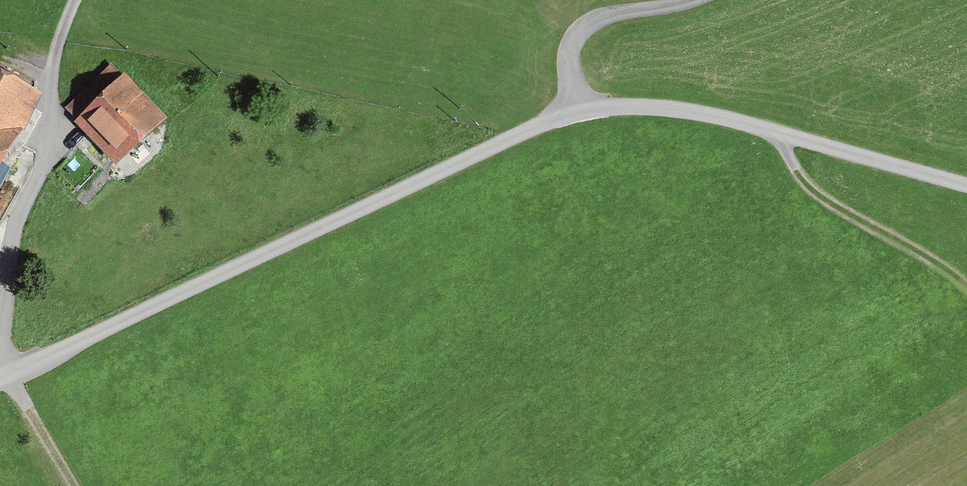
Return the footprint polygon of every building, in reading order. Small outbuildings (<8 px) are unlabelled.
[(112,72),(69,112),(118,163),(160,124),(112,72)] [(24,87),(0,78),(0,146),(24,87)]
